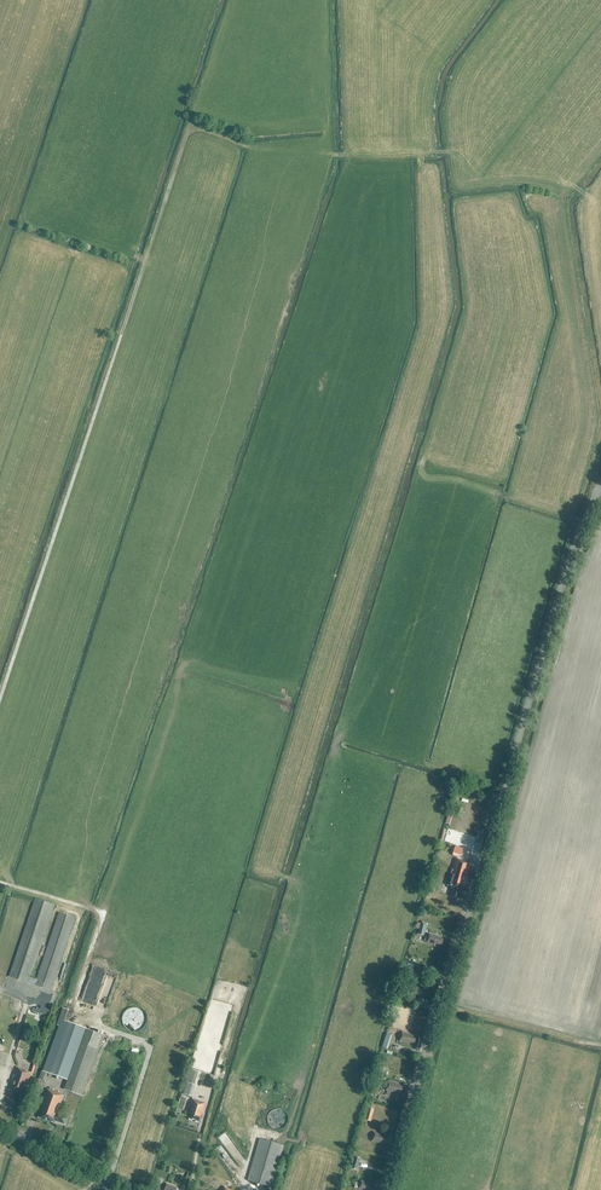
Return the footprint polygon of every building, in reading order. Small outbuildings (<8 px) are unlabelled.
[(469,794),(471,787),(462,785),(463,782),(459,781),(457,790),(469,794)] [(460,858),(462,849),(455,847),(453,855),(458,857),(457,858),(459,858),(459,857),(460,858)] [(463,892),(471,864),(467,862),(467,861),(456,858),(448,888),(452,889),(450,896),(460,899),(462,892),(463,892)] [(37,980),(30,978),(54,905),(35,899),(9,977),(28,983),(35,985),(51,990),(75,918),(59,913),(37,980)] [(424,936),(427,925),(421,924),(418,934),(424,936)] [(443,939),(440,939),(440,937),(429,934),(428,939),(425,938),(424,941),(427,942),(427,943),(435,945),(436,944),(441,945),(443,939)] [(427,996),(429,990),(426,989),(426,988),(415,985),(413,994),(421,996),(422,994),(427,996)] [(399,992),(397,1000),(410,1004),(412,996),(399,992)] [(51,1010),(42,1007),(41,1009),(37,1007),(36,1009),(33,1008),(32,1012),(49,1017),(51,1010)] [(68,1080),(86,1029),(59,1019),(57,1025),(60,1026),(44,1072),(50,1074),(49,1077),(56,1079),(57,1076),(68,1080)] [(82,1096),(99,1050),(104,1035),(86,1029),(68,1080),(64,1089),(82,1096)] [(414,1044),(416,1038),(413,1037),(413,1035),(402,1032),(399,1041),(408,1044),(408,1042),(414,1044)] [(388,1050),(392,1036),(387,1034),(382,1048),(388,1050)] [(384,1077),(388,1065),(382,1064),(379,1076),(384,1077)] [(26,1086),(31,1073),(26,1071),(27,1070),(17,1067),(12,1082),(14,1082),(11,1090),(22,1093),(25,1086),(26,1086)] [(192,1097),(195,1085),(192,1084),(193,1082),(187,1080),(183,1094),(192,1097)] [(401,1093),(402,1087),(399,1086),(400,1085),(388,1082),(386,1090),(395,1093),(395,1091),(401,1093)] [(52,1091),(52,1089),(49,1088),(49,1090),(47,1089),(37,1117),(54,1123),(56,1119),(61,1120),(60,1123),(63,1124),(66,1117),(65,1116),(63,1115),(61,1116),(57,1114),(64,1096),(59,1094),(59,1093),(52,1091)] [(190,1104),(192,1099),(185,1097),(184,1100),(183,1102),(182,1107),(181,1108),(181,1110),(183,1110),(188,1112),(189,1109),(190,1107),(191,1104),(190,1104)] [(202,1116),(205,1103),(193,1100),(189,1112),(190,1112),(188,1118),(199,1122),(200,1115),(202,1116)] [(371,1121),(374,1110),(368,1108),(365,1120),(371,1121)] [(387,1144),(388,1138),(385,1137),(386,1136),(374,1132),(372,1141),(380,1144),(381,1142),(387,1144)] [(272,1187),(284,1146),(259,1139),(247,1180),(272,1187)] [(357,1170),(360,1158),(355,1157),(352,1169),(357,1170)] [(375,1186),(372,1185),(372,1184),(361,1180),(359,1189),(361,1189),(374,1189),(375,1186)]
